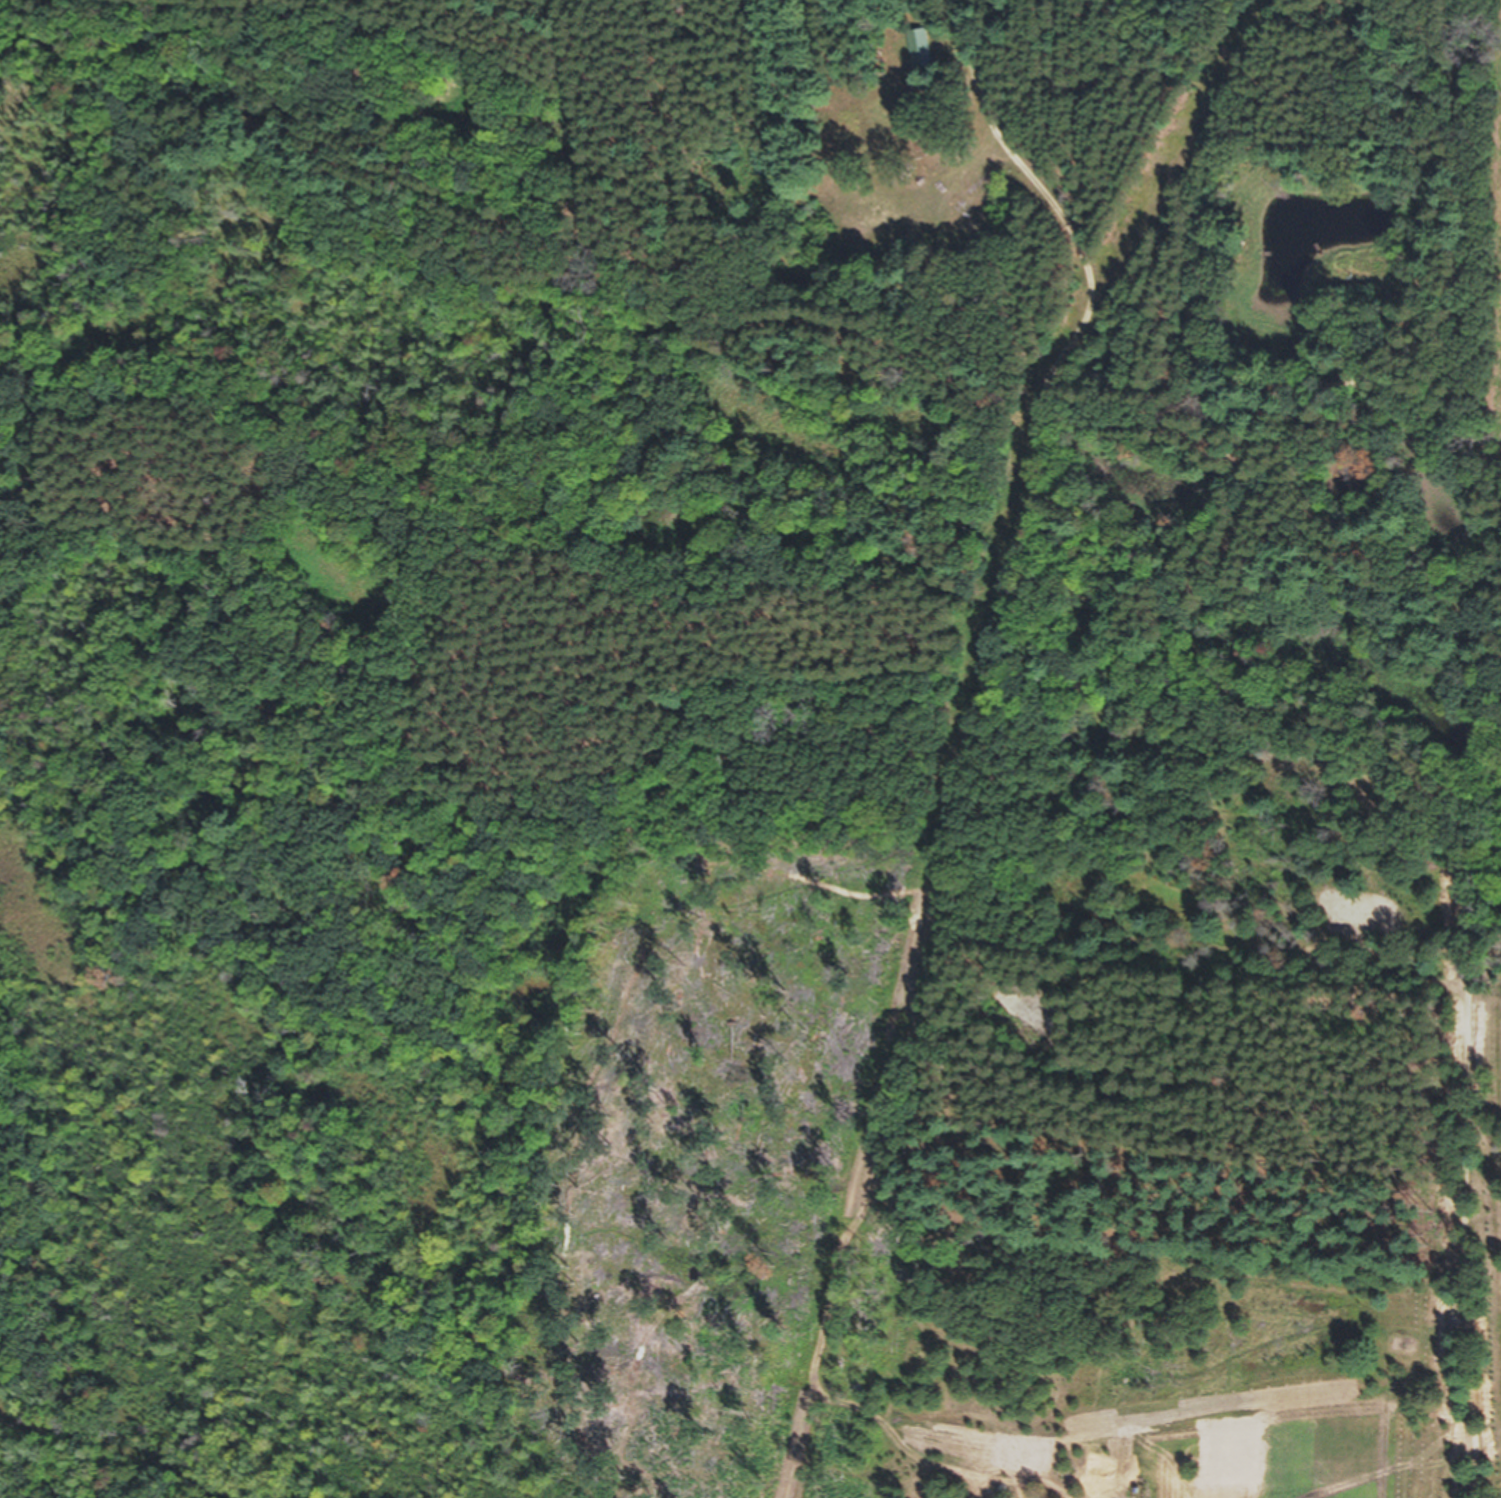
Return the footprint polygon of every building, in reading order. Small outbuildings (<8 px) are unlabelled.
[(907,76),(926,76),(925,37),(905,38),(907,76)]
